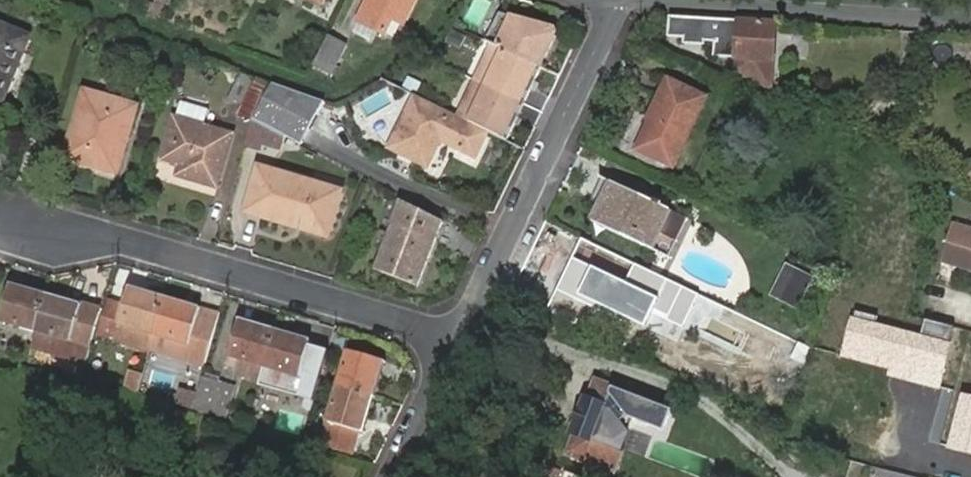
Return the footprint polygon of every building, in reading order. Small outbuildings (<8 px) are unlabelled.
[(354,33),(371,42),(377,31),(386,35),(394,20),(403,24),(415,0),(370,0),(354,33)] [(488,44),(496,48),(541,69),(556,38),(553,32),(501,18),(488,44)] [(770,89),(776,25),(736,22),(733,73),(770,89)] [(0,25),(0,110),(31,38),(0,25)] [(330,37),(315,67),(334,77),(348,47),(330,37)] [(496,48),(478,84),(524,105),(541,69),(496,48)] [(258,75),(252,85),(251,87),(264,93),(270,81),(258,75)] [(649,122),(635,151),(673,169),(706,97),(666,78),(646,120),(649,122)] [(324,104),(274,79),(257,110),(255,119),(288,137),(305,146),(313,130),(324,104)] [(251,87),(252,85),(241,80),(230,99),(241,105),(237,113),(249,120),(264,93),(251,87)] [(774,90),(785,96),(789,88),(777,82),(774,90)] [(478,84),(461,119),(488,132),(506,141),(524,105),(478,84)] [(136,108),(85,93),(66,158),(117,174),(136,108)] [(426,101),(413,95),(387,146),(426,166),(438,141),(441,135),(447,139),(445,144),(473,159),(488,132),(461,119),(450,113),(426,101)] [(175,118),(206,127),(212,109),(181,100),(175,118)] [(327,100),(327,102),(324,110),(332,112),(336,103),(332,101),(327,100)] [(232,134),(206,127),(175,118),(163,162),(180,167),(177,176),(216,187),(232,134)] [(255,119),(246,150),(261,155),(264,148),(282,153),(288,137),(255,119)] [(441,135),(438,141),(445,144),(447,139),(441,135)] [(261,170),(249,212),(329,235),(345,182),(317,174),(315,184),(261,170)] [(674,241),(684,220),(610,185),(591,222),(651,250),(659,235),(674,241)] [(399,200),(375,268),(420,286),(443,223),(399,200)] [(946,261),(970,268),(970,230),(955,226),(946,261)] [(573,298),(642,331),(658,299),(575,259),(560,287),(575,295),(573,298)] [(786,266),(773,294),(797,307),(811,279),(786,266)] [(45,296),(9,287),(0,319),(0,320),(34,330),(45,296)] [(153,334),(164,297),(131,288),(125,306),(110,301),(100,334),(114,338),(119,323),(153,334)] [(34,330),(30,345),(87,362),(101,312),(45,296),(34,330)] [(153,334),(148,352),(204,368),(219,314),(164,297),(153,334)] [(923,334),(860,318),(849,362),(944,387),(958,331),(926,323),(923,334)] [(260,380),(275,331),(242,321),(231,356),(246,361),(242,375),(260,380)] [(312,341),(275,331),(260,380),(259,386),(314,401),(323,371),(305,366),(312,341)] [(349,351),(338,387),(373,397),(383,361),(349,351)] [(192,408),(201,376),(185,371),(175,402),(192,408)] [(233,385),(201,376),(192,408),(224,417),(233,385)] [(575,434),(567,454),(615,471),(634,422),(650,428),(659,406),(595,381),(585,403),(582,403),(570,433),(575,434)] [(338,387),(321,445),(353,454),(360,431),(362,431),(373,397),(338,387)] [(961,393),(948,442),(970,448),(970,395),(961,393)]
